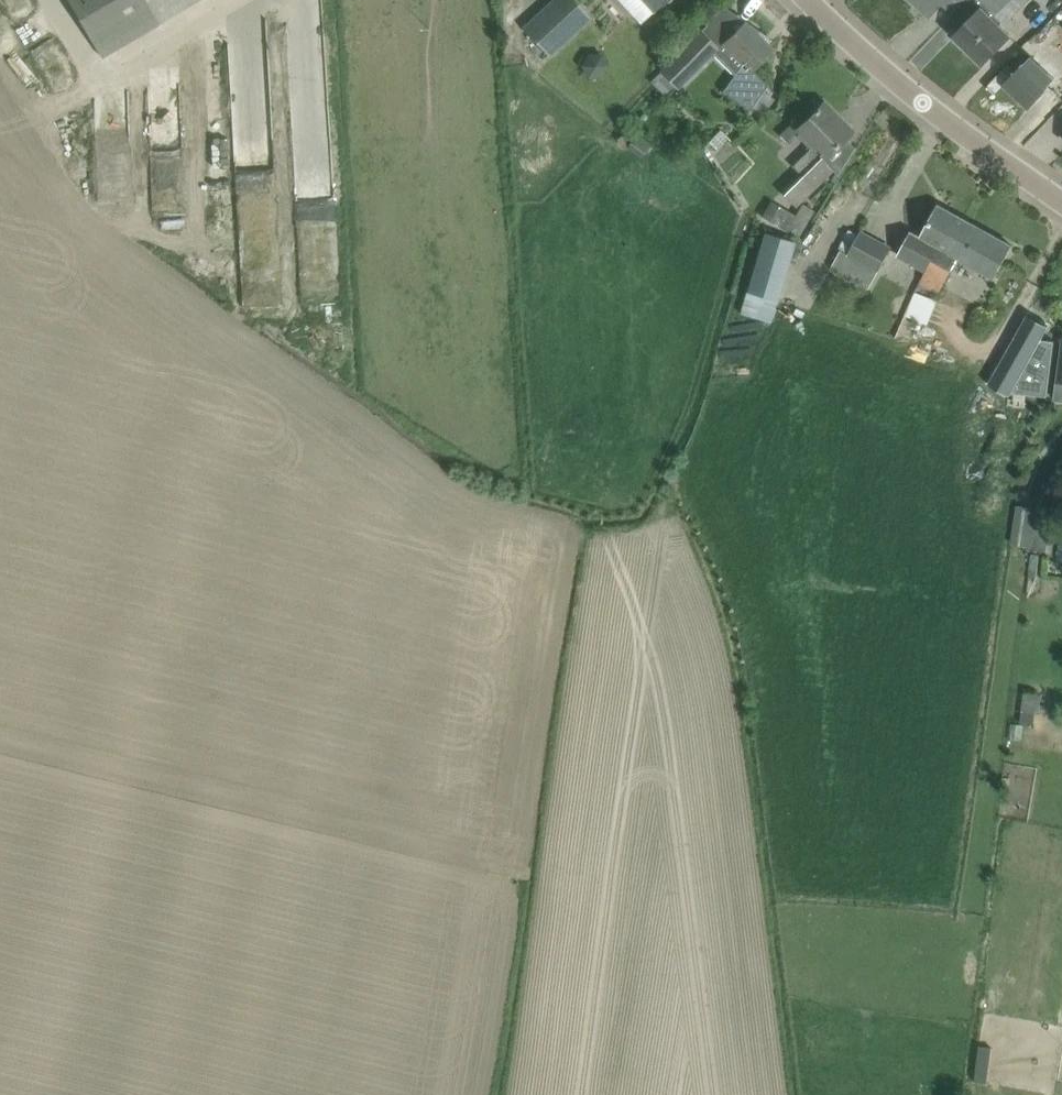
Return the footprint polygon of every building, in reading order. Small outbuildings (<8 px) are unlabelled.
[(102,59),(201,0),(67,0),(102,59)] [(522,27),(549,57),(591,18),(574,0),(552,0),(522,27)] [(641,23),(654,11),(666,0),(619,0),(641,23)] [(930,15),(940,4),(944,0),(915,0),(930,15)] [(953,16),(964,27),(954,36),(983,64),(1010,36),(998,24),(1002,20),(981,0),(968,0),(953,16)] [(1002,20),(1003,22),(1025,0),(981,0),(1002,20)] [(749,110),(754,103),(767,85),(751,69),(771,50),(757,35),(760,31),(735,14),(722,34),(719,36),(705,22),(704,23),(706,25),(691,40),(659,71),(675,87),(676,88),(717,48),(719,50),(724,44),(743,63),(723,92),(749,110)] [(1031,56),(1005,84),(1029,107),(1055,79),(1031,56)] [(667,95),(675,87),(659,71),(651,80),(667,95)] [(834,120),(837,117),(824,104),(818,109),(817,108),(813,111),(814,112),(798,128),(793,132),(796,135),(810,149),(792,166),(802,176),(783,195),(794,205),(816,185),(831,169),(821,159),(825,156),(848,134),(834,120)] [(156,139),(156,177),(179,176),(179,139),(156,139)] [(799,238),(815,210),(816,202),(810,199),(807,206),(803,203),(795,215),(770,201),(761,217),(799,238)] [(1012,246),(976,226),(939,205),(921,237),(912,232),(901,251),(899,255),(927,270),(919,284),(937,295),(958,258),(993,278),(1001,265),(1012,246)] [(777,301),(794,241),(763,232),(746,292),(777,301)] [(877,271),(890,248),(861,232),(848,255),(877,271)] [(1028,315),(989,385),(1010,396),(1013,392),(1048,396),(1055,340),(1042,339),(1049,327),(1028,315)] [(1038,515),(1039,509),(1017,506),(1011,545),(1033,548),(1038,515)] [(1024,692),(1023,721),(1038,721),(1040,693),(1024,692)]
